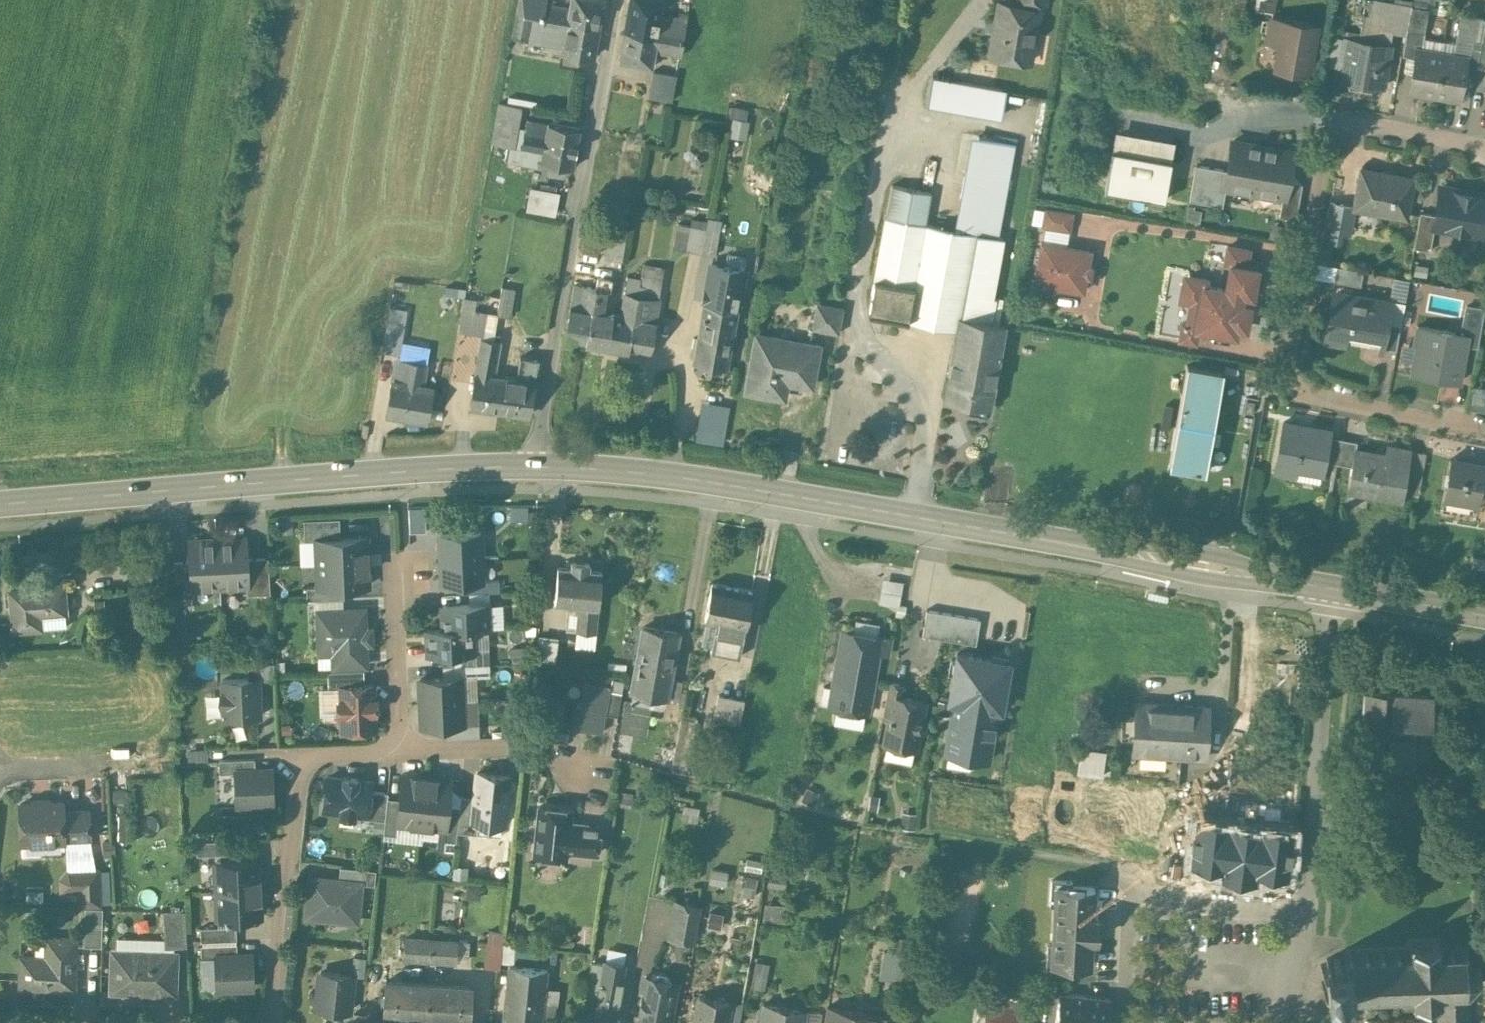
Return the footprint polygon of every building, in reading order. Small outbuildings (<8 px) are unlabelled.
[(517,13),(531,15),(533,16),(533,15),(542,17),(599,27),(600,27),(604,0),(571,0),(570,7),(546,3),(546,0),(519,0),(517,13)] [(1258,9),(1277,11),(1278,0),(1259,0),(1258,9)] [(1384,0),(1379,0),(1375,23),(1407,29),(1411,5),(1384,0)] [(1413,5),(1411,5),(1407,29),(1425,32),(1429,8),(1426,7),(1427,0),(1413,0),(1413,5)] [(663,7),(632,2),(627,31),(658,37),(660,23),(663,7)] [(1038,9),(1001,2),(991,55),(1029,61),(1038,9)] [(531,15),(517,13),(513,36),(527,38),(531,15)] [(1460,14),(1453,54),(1467,56),(1465,65),(1477,67),(1478,61),(1482,38),(1484,23),(1484,18),(1460,14)] [(599,27),(542,17),(533,15),(533,16),(531,23),(535,23),(534,27),(540,28),(539,30),(565,35),(563,50),(594,56),(599,27)] [(1317,25),(1272,17),(1268,40),(1279,42),(1275,66),(1309,72),(1317,25)] [(686,28),(660,23),(658,37),(684,41),(686,28)] [(1425,32),(1407,29),(1402,54),(1414,56),(1415,47),(1422,48),(1425,32)] [(658,37),(627,31),(621,60),(652,66),(655,50),(658,37)] [(1390,43),(1346,35),(1339,77),(1383,85),(1390,43)] [(684,41),(658,37),(655,50),(681,54),(684,41)] [(1422,48),(1415,47),(1414,56),(1408,90),(1434,94),(1441,52),(1422,48)] [(1453,54),(1441,52),(1434,94),(1459,99),(1465,65),(1467,56),(1453,54)] [(677,75),(653,70),(649,96),(672,100),(677,75)] [(1003,89),(933,77),(928,105),(998,117),(1003,89)] [(522,107),(500,102),(493,143),(515,147),(522,107)] [(750,120),(730,117),(727,137),(747,140),(750,120)] [(580,129),(527,119),(522,148),(544,152),(542,162),(573,168),(580,129)] [(1015,142),(979,136),(964,214),(1000,221),(1015,142)] [(1262,146),(1232,140),(1227,169),(1224,186),(1226,186),(1237,188),(1237,192),(1253,195),(1262,146)] [(1292,151),(1262,146),(1253,195),(1270,198),(1271,194),(1282,196),(1284,196),(1286,180),(1292,151)] [(1172,159),(1112,149),(1105,189),(1165,199),(1172,159)] [(1227,169),(1196,164),(1189,199),(1222,205),(1226,186),(1224,186),(1227,169)] [(1412,178),(1361,169),(1355,205),(1356,206),(1405,214),(1412,178)] [(1286,180),(1284,196),(1282,196),(1279,215),(1296,218),(1302,183),(1286,180)] [(559,212),(561,187),(531,184),(528,209),(559,212)] [(931,192),(892,185),(886,217),(926,224),(931,192)] [(1456,230),(1463,190),(1441,186),(1436,215),(1434,226),(1456,230)] [(1456,230),(1480,234),(1483,218),(1484,217),(1484,211),(1484,210),(1484,205),(1484,194),(1463,190),(1456,230)] [(1355,205),(1339,202),(1334,230),(1351,233),(1356,206),(1355,205)] [(1045,223),(1071,229),(1075,210),(1049,204),(1045,223)] [(1420,212),(1414,247),(1430,250),(1434,226),(1436,215),(1420,212)] [(926,224),(886,217),(875,279),(914,287),(907,321),(956,330),(959,316),(960,316),(961,316),(996,323),(999,306),(1000,307),(1001,298),(992,296),(1004,238),(926,224)] [(630,221),(614,218),(607,257),(623,260),(630,221)] [(706,230),(678,224),(674,247),(702,253),(706,230)] [(719,232),(706,230),(702,253),(715,256),(719,232)] [(1089,251),(1042,243),(1035,282),(1083,290),(1089,251)] [(1248,249),(1228,245),(1225,262),(1230,263),(1226,288),(1243,291),(1242,293),(1252,294),(1258,261),(1246,258),(1248,249)] [(664,269),(645,264),(639,295),(659,299),(664,269)] [(712,264),(705,304),(736,309),(744,269),(712,264)] [(1363,270),(1337,265),(1334,281),(1360,285),(1363,270)] [(1207,279),(1189,276),(1184,300),(1191,301),(1187,323),(1183,322),(1180,338),(1195,341),(1197,327),(1235,334),(1242,293),(1243,291),(1226,288),(1206,285),(1207,279)] [(641,279),(628,277),(625,293),(639,295),(641,279)] [(612,280),(598,278),(596,288),(587,343),(607,347),(613,314),(606,313),(612,280)] [(914,287),(875,279),(868,314),(907,321),(914,287)] [(596,288),(575,285),(565,340),(587,343),(596,288)] [(516,290),(503,287),(498,314),(511,317),(516,290)] [(621,315),(613,314),(607,347),(628,351),(639,295),(625,293),(621,315)] [(1389,303),(1351,296),(1351,299),(1334,296),(1334,293),(1332,293),(1324,339),(1346,343),(1348,329),(1382,335),(1379,349),(1381,349),(1381,346),(1386,320),(1389,303)] [(639,295),(628,351),(650,354),(653,335),(658,333),(659,326),(656,322),(660,299),(659,299),(639,295)] [(479,297),(478,308),(497,311),(498,299),(479,297)] [(498,314),(476,311),(478,300),(465,298),(459,332),(494,337),(498,314)] [(843,308),(817,303),(812,330),(839,335),(843,308)] [(736,309),(705,304),(695,362),(726,367),(736,309)] [(1482,308),(1471,307),(1471,305),(1466,305),(1461,332),(1466,333),(1465,344),(1477,346),(1484,308),(1482,307),(1482,308)] [(1431,322),(1454,324),(1455,316),(1431,315),(1431,322)] [(961,316),(960,316),(959,316),(956,330),(944,397),(991,406),(1005,325),(996,323),(961,316)] [(1400,323),(1386,320),(1381,346),(1396,348),(1400,323)] [(1461,332),(1417,324),(1414,343),(1420,344),(1415,373),(1458,381),(1465,344),(1466,333),(1461,332)] [(404,328),(387,325),(383,351),(400,354),(404,328)] [(818,347),(757,336),(747,391),(783,397),(786,382),(811,386),(818,347)] [(501,342),(482,339),(480,351),(498,354),(499,354),(501,342)] [(498,354),(480,351),(476,373),(495,376),(498,354)] [(518,379),(505,377),(499,411),(529,415),(539,360),(521,357),(518,379)] [(427,366),(407,362),(403,384),(423,388),(427,366)] [(1178,415),(1212,421),(1221,371),(1187,365),(1178,415)] [(495,376),(476,373),(470,407),(499,411),(505,377),(495,376)] [(403,384),(393,382),(387,413),(427,421),(433,390),(423,388),(403,384)] [(730,406),(702,402),(696,440),(723,444),(730,406)] [(1212,421),(1178,415),(1169,465),(1195,469),(1194,471),(1197,471),(1197,470),(1203,471),(1212,421)] [(1330,430),(1283,421),(1274,470),(1296,474),(1297,468),(1323,472),(1325,461),(1329,436),(1330,430)] [(1342,438),(1329,436),(1325,461),(1338,463),(1342,438)] [(1357,441),(1342,438),(1338,463),(1351,465),(1354,453),(1355,453),(1357,441)] [(1355,453),(1354,453),(1351,465),(1347,488),(1348,488),(1348,487),(1369,491),(1368,492),(1401,498),(1403,490),(1410,450),(1387,446),(1384,459),(1355,453)] [(1410,450),(1403,490),(1419,493),(1426,453),(1410,450)] [(1449,459),(1443,495),(1479,501),(1484,466),(1449,459)] [(410,529),(429,528),(428,503),(409,504),(410,529)] [(339,518),(303,519),(304,540),(317,540),(317,539),(340,538),(339,518)] [(438,534),(439,558),(482,556),(481,532),(438,534)] [(340,538),(317,539),(317,540),(318,563),(369,560),(368,554),(366,554),(366,537),(340,538)] [(241,538),(221,539),(221,543),(218,543),(220,587),(247,586),(248,585),(247,558),(246,542),(241,542),(241,538)] [(214,539),(194,540),(194,544),(190,544),(192,588),(220,587),(218,543),(215,543),(214,539)] [(439,558),(440,583),(484,580),(482,556),(439,558)] [(269,557),(247,558),(248,585),(247,586),(247,594),(270,593),(269,557)] [(369,560),(318,563),(319,586),(319,587),(342,586),(368,585),(367,567),(369,567),(369,560)] [(590,562),(571,560),(571,568),(558,566),(554,601),(579,604),(576,630),(595,632),(598,606),(602,571),(589,569),(590,562)] [(899,604),(907,568),(887,564),(880,600),(899,604)] [(63,585),(12,591),(16,628),(40,625),(39,614),(66,611),(63,585)] [(752,592),(711,585),(705,621),(716,623),(711,652),(741,657),(752,592)] [(319,586),(306,586),(307,599),(343,598),(342,586),(319,587),(319,586)] [(487,603),(443,605),(444,622),(442,622),(442,629),(472,628),(472,629),(488,628),(487,603)] [(363,610),(318,612),(320,646),(334,646),(334,651),(365,649),(363,610)] [(980,619),(927,610),(922,635),(976,644),(980,619)] [(679,633),(643,627),(632,691),(634,691),(632,700),(625,699),(622,714),(629,715),(626,728),(644,731),(648,710),(651,694),(667,697),(679,633)] [(472,628),(442,629),(426,630),(427,637),(429,637),(429,654),(473,652),(472,629),(472,628)] [(882,637),(842,629),(828,706),(868,713),(879,653),(882,637)] [(891,638),(882,637),(879,653),(888,654),(891,638)] [(558,641),(538,639),(536,661),(556,663),(558,641)] [(365,649),(334,651),(335,666),(365,664),(365,649)] [(613,654),(601,652),(601,660),(612,662),(613,654)] [(1009,662),(957,653),(949,701),(954,702),(997,709),(1001,709),(1009,662)] [(248,678),(222,679),(223,691),(221,692),(222,704),(224,704),(224,716),(260,714),(259,678),(275,678),(274,662),(248,663),(248,678)] [(465,665),(446,666),(446,678),(461,677),(466,677),(465,665)] [(364,669),(328,671),(328,687),(341,687),(341,686),(364,685),(364,669)] [(446,678),(421,679),(422,702),(462,701),(461,677),(446,678)] [(576,726),(602,731),(611,685),(585,680),(576,726)] [(904,685),(889,682),(882,717),(888,718),(893,695),(902,697),(904,685)] [(364,685),(341,686),(341,687),(342,699),(338,699),(338,714),(342,714),(343,730),(375,729),(374,712),(376,712),(375,697),(373,697),(373,684),(364,685)] [(1433,695),(1363,691),(1359,758),(1388,760),(1387,763),(1412,765),(1414,724),(1431,725),(1433,695)] [(744,699),(718,694),(713,720),(739,725),(744,699)] [(902,697),(893,695),(888,718),(884,743),(915,749),(918,734),(923,731),(925,720),(922,715),(925,701),(902,697)] [(462,701),(422,702),(423,726),(448,725),(463,724),(462,701)] [(997,709),(954,702),(945,753),(989,760),(997,709)] [(1209,707),(1136,702),(1133,753),(1205,758),(1209,707)] [(1154,866),(1289,880),(1307,712),(1234,704),(1228,760),(1211,758),(1206,814),(1186,812),(1189,783),(1080,772),(1078,798),(1160,807),(1154,866)] [(463,724),(448,725),(448,737),(467,736),(467,724),(463,724)] [(478,724),(467,724),(467,736),(479,735),(478,724)] [(690,750),(679,747),(676,761),(687,764),(690,750)] [(1081,761),(1104,763),(1105,749),(1083,747),(1081,761)] [(255,758),(219,759),(219,772),(236,771),(255,770),(255,758)] [(687,764),(676,761),(674,771),(685,773),(687,764)] [(702,767),(687,764),(685,773),(701,776),(702,767)] [(255,770),(236,771),(237,802),(272,801),(271,769),(255,770)] [(509,775),(477,772),(474,796),(472,820),(478,820),(503,823),(509,775)] [(419,775),(402,773),(399,798),(397,822),(398,822),(421,824),(427,774),(422,773),(419,775)] [(451,779),(433,777),(431,774),(427,774),(421,824),(444,827),(445,827),(448,804),(451,779)] [(371,781),(358,780),(358,778),(344,776),(344,778),(327,777),(324,808),(340,810),(340,814),(354,815),(355,811),(367,813),(368,813),(370,790),(371,781)] [(388,792),(370,790),(368,813),(367,813),(366,817),(385,819),(388,797),(388,792)] [(474,796),(461,795),(460,805),(457,831),(477,833),(478,820),(472,820),(474,796)] [(399,798),(388,797),(385,819),(384,833),(397,834),(398,822),(397,822),(399,798)] [(35,802),(21,803),(22,840),(64,838),(63,811),(62,801),(48,801),(47,799),(35,799),(35,802)] [(460,805),(448,804),(445,827),(444,827),(443,839),(456,840),(457,831),(460,805)] [(571,808),(539,805),(534,853),(566,856),(567,849),(597,852),(600,825),(570,821),(571,808)] [(89,809),(63,811),(64,838),(90,836),(89,809)] [(117,810),(119,834),(128,833),(126,809),(117,810)] [(232,839),(196,841),(197,854),(233,853),(232,839)] [(258,860),(216,862),(217,890),(261,888),(261,882),(259,880),(258,860)] [(376,869),(340,865),(339,879),(361,881),(361,882),(374,883),(376,869)] [(713,866),(711,879),(727,881),(729,868),(713,866)] [(97,869),(69,870),(62,877),(62,888),(80,888),(81,902),(99,902),(97,869)] [(338,879),(311,876),(307,914),(357,920),(361,882),(361,881),(339,879),(338,879)] [(1053,926),(1097,927),(1098,916),(1093,916),(1094,887),(1072,886),(1072,881),(1051,880),(1050,904),(1055,904),(1053,926)] [(261,888),(217,890),(218,918),(260,916),(259,896),(261,894),(261,888)] [(701,905),(675,901),(669,936),(694,941),(701,905)] [(103,907),(85,906),(84,944),(102,945),(103,907)] [(712,907),(708,921),(723,925),(727,911),(712,907)] [(185,909),(163,909),(165,946),(187,945),(185,909)] [(236,925),(200,926),(201,940),(237,939),(236,925)] [(1097,927),(1053,926),(1052,946),(1048,945),(1047,954),(1052,954),(1051,962),(1059,962),(1059,967),(1067,967),(1067,962),(1090,964),(1092,938),(1097,939),(1097,927)] [(76,937),(51,936),(51,956),(20,955),(19,986),(74,988),(76,937)] [(431,938),(405,936),(404,956),(430,958),(431,938)] [(913,939),(895,936),(892,952),(910,955),(913,939)] [(457,940),(431,938),(430,958),(456,960),(457,940)] [(1438,951),(1438,945),(1441,942),(1438,939),(1435,942),(1413,943),(1410,940),(1407,943),(1411,945),(1411,952),(1399,952),(1398,948),(1395,948),(1395,952),(1383,953),(1383,949),(1379,949),(1379,953),(1367,953),(1367,949),(1363,949),(1363,953),(1351,954),(1351,950),(1347,950),(1347,954),(1345,954),(1345,957),(1343,957),(1343,961),(1342,961),(1341,960),(1338,957),(1334,957),(1331,961),(1331,962),(1330,962),(1329,957),(1326,958),(1326,962),(1324,962),(1324,964),(1320,964),(1320,968),(1324,968),(1325,981),(1320,981),(1321,985),(1325,985),(1325,987),(1327,987),(1327,991),(1331,991),(1331,987),(1332,987),(1332,988),(1335,991),(1340,990),(1343,987),(1343,986),(1344,986),(1344,990),(1346,990),(1346,993),(1349,993),(1349,1000),(1353,1000),(1353,996),(1365,995),(1365,999),(1369,999),(1368,995),(1380,995),(1381,999),(1384,999),(1384,994),(1396,994),(1396,998),(1400,998),(1400,991),(1412,990),(1413,996),(1410,999),(1412,1002),(1415,999),(1437,998),(1437,999),(1438,1022),(1468,1022),(1467,1007),(1466,992),(1469,990),(1467,986),(1475,978),(1479,979),(1480,975),(1476,974),(1476,963),(1480,961),(1478,957),(1474,959),(1466,952),(1467,948),(1464,946),(1462,950),(1452,951),(1452,946),(1449,946),(1449,951),(1438,951)] [(503,943),(487,941),(484,965),(500,966),(503,943)] [(237,942),(201,944),(201,957),(216,956),(216,955),(237,954),(237,942)] [(175,953),(116,951),(116,969),(113,969),(112,990),(174,992),(175,953)] [(892,952),(883,951),(879,976),(906,980),(910,955),(892,952)] [(367,953),(355,952),(354,970),(366,971),(367,953)] [(237,954),(216,955),(216,956),(217,987),(253,985),(251,954),(237,954)] [(631,959),(605,954),(593,1019),(613,1022),(619,1022),(631,959)] [(752,982),(763,985),(768,962),(757,959),(752,982)] [(508,964),(502,1018),(528,1020),(528,1022),(541,1022),(547,968),(508,964)] [(352,975),(321,971),(317,1007),(348,1010),(352,975)] [(650,976),(649,977),(645,977),(637,1022),(668,1022),(675,982),(671,981),(671,980),(666,972),(657,971),(650,976)] [(429,982),(385,979),(383,1013),(426,1016),(429,982)] [(472,985),(429,982),(426,1016),(470,1019),(472,985)] [(1059,992),(1056,1022),(1107,1022),(1110,997),(1059,992)] [(699,995),(693,1022),(725,1022),(729,1001),(699,995)] [(764,1002),(760,1022),(803,1022),(805,1009),(764,1002)] [(989,1004),(986,1022),(1022,1022),(1024,1010),(989,1004)] [(828,1006),(825,1022),(885,1022),(886,1016),(828,1006)]
